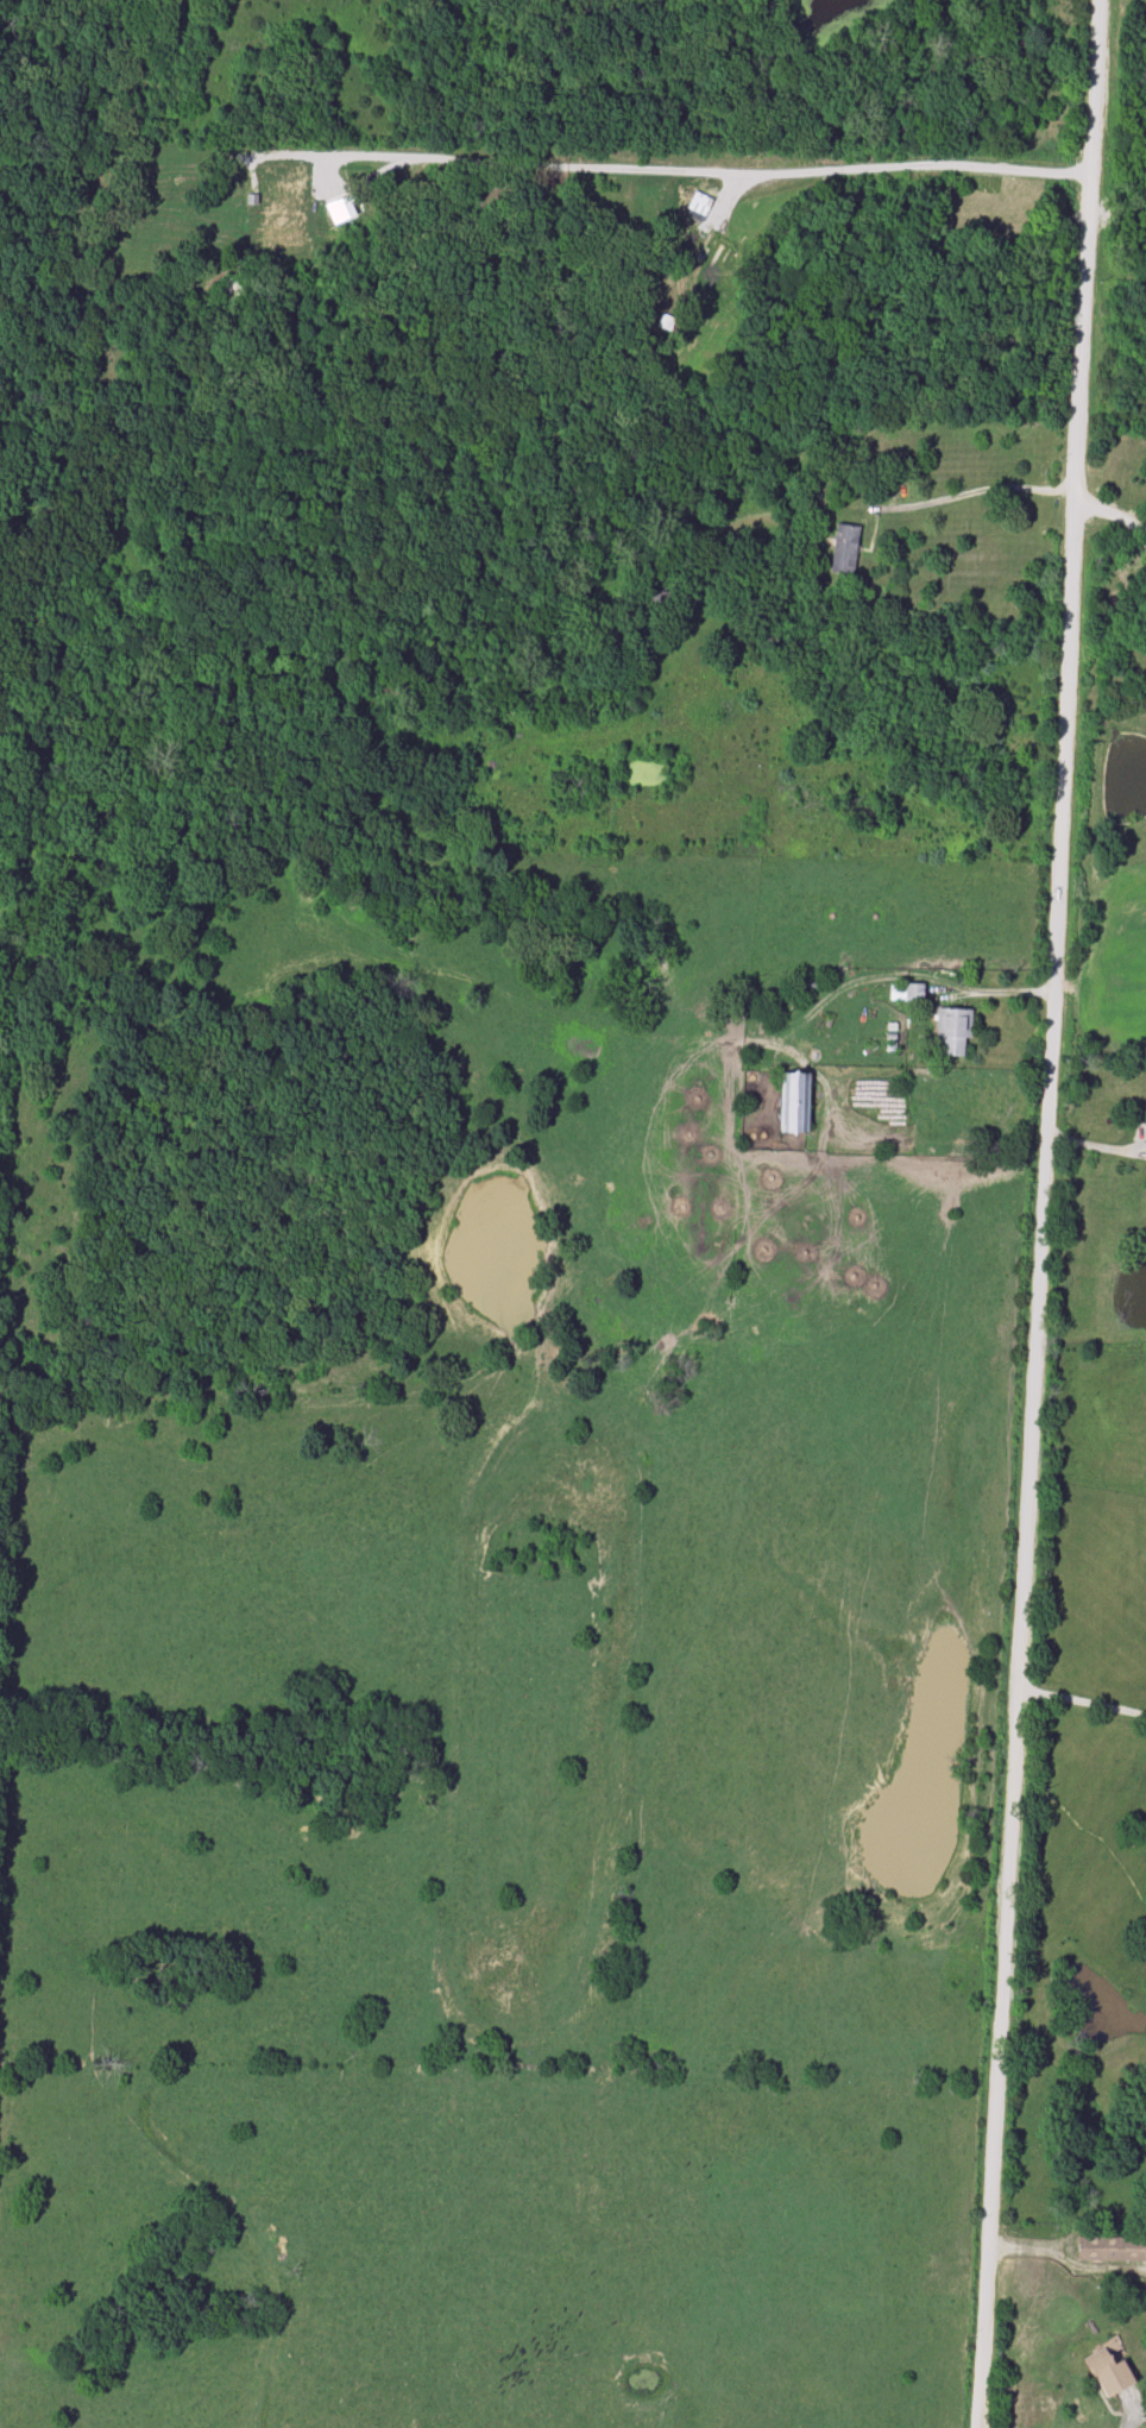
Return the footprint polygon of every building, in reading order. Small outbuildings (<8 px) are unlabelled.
[(685,213),(702,222),(713,202),(696,193),(685,213)] [(834,576),(857,576),(857,527),(834,527),(834,576)] [(924,985),(890,985),(890,1003),(924,1003),(924,985)] [(969,1056),(969,1009),(937,1009),(937,1038),(942,1038),(942,1056),(969,1056)] [(809,1072),(782,1072),(782,1133),(809,1133),(809,1072)] [(1145,2263),(1145,2238),(1078,2238),(1078,2262),(1145,2263)] [(1101,2397),(1134,2389),(1127,2361),(1112,2364),(1111,2357),(1093,2361),(1101,2397)]
